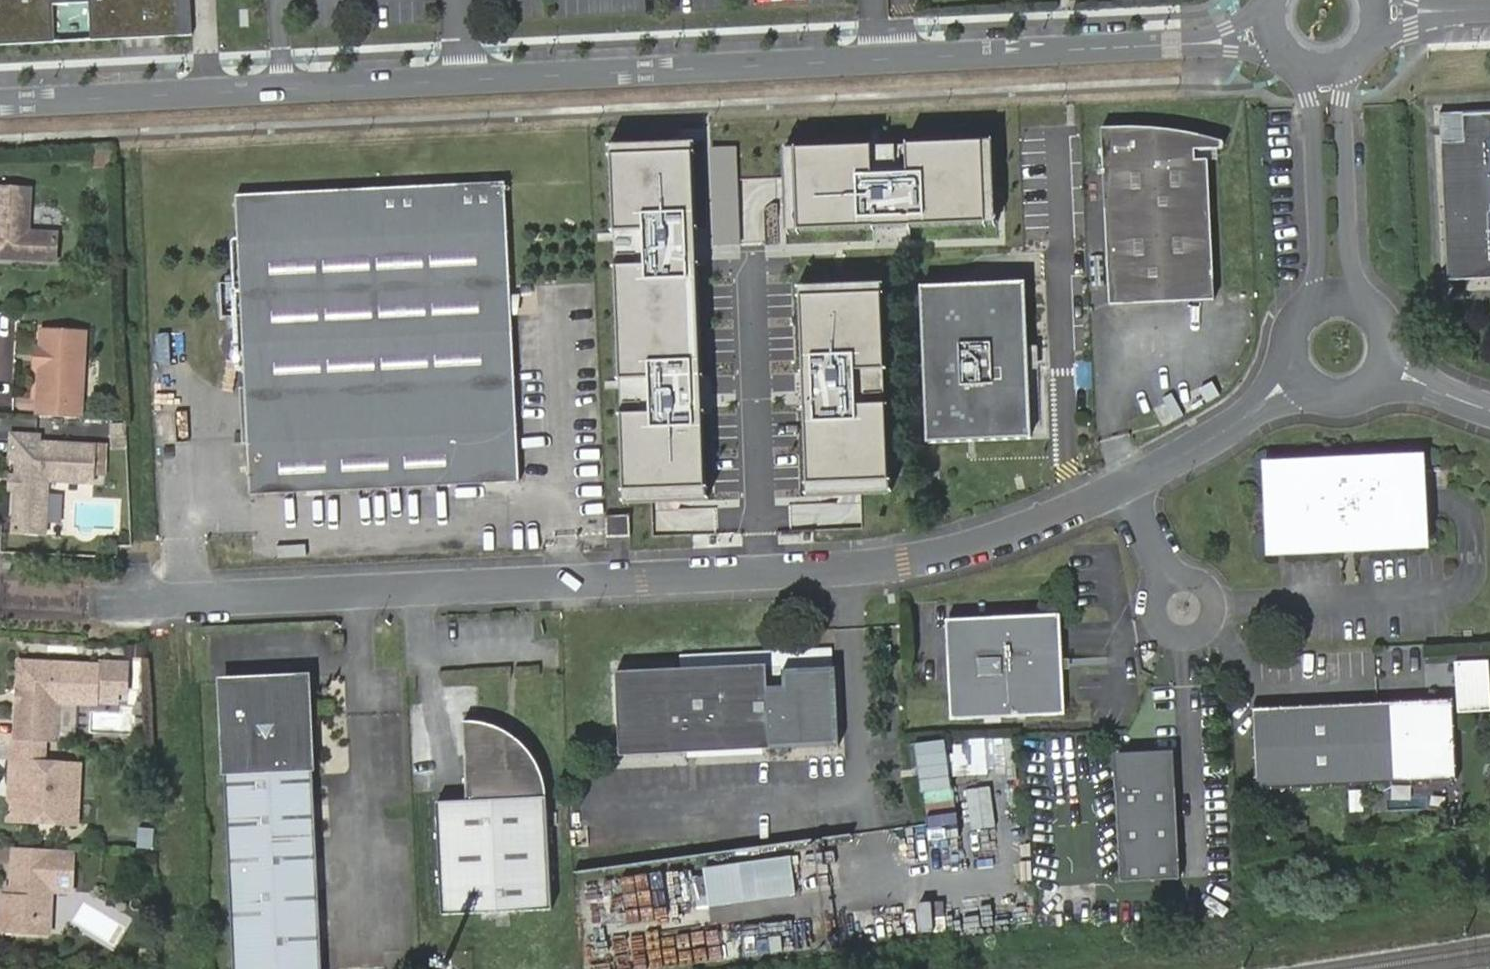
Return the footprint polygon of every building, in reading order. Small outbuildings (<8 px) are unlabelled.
[(184,37),(197,35),(195,0),(0,0),(0,46),(184,37)] [(1465,106),(1466,138),(1442,140),(1448,275),(1489,273),(1489,105),(1465,106)] [(1440,107),(1442,139),(1466,138),(1465,106),(1440,107)] [(1223,294),(1217,157),(1204,158),(1204,149),(1221,148),(1225,147),(1228,145),(1230,143),(1229,140),(1226,137),(1219,134),(1201,130),(1175,126),(1163,125),(1110,129),(1120,299),(1223,294)] [(997,133),(787,143),(788,177),(791,236),(1002,226),(997,133)] [(696,136),(609,139),(624,503),(663,501),(711,499),(696,136)] [(510,182),(238,195),(253,495),(525,482),(510,182)] [(11,255),(10,262),(54,263),(56,236),(27,234),(29,193),(0,191),(0,255),(11,255)] [(1038,442),(1032,285),(927,289),(934,446),(1038,442)] [(887,288),(800,291),(807,493),(846,492),(894,490),(887,288)] [(38,371),(35,417),(81,419),(87,336),(41,333),(40,350),(48,361),(38,371)] [(33,371),(38,371),(48,361),(40,350),(34,350),(33,371)] [(34,484),(33,495),(30,536),(63,538),(67,485),(110,488),(113,452),(57,447),(57,440),(29,438),(27,463),(35,464),(34,484)] [(1333,469),(1334,462),(1262,465),(1265,555),(1338,552),(1337,538),(1348,538),(1349,552),(1420,548),(1419,502),(1417,459),(1344,461),(1345,469),(1333,469)] [(604,535),(627,534),(626,515),(604,516),(604,535)] [(1337,538),(1338,552),(1349,552),(1348,538),(1337,538)] [(1062,615),(949,621),(953,720),(1067,714),(1062,615)] [(684,652),(685,668),(767,663),(831,659),(830,645),(684,652)] [(150,660),(150,649),(130,648),(130,659),(150,660)] [(1454,660),(1458,710),(1489,708),(1489,696),(1487,658),(1454,660)] [(767,663),(685,668),(617,672),(622,757),(692,753),(772,748),(770,721),(786,720),(787,742),(840,739),(836,660),(783,663),(784,685),(769,686),(767,663)] [(23,663),(20,741),(45,744),(58,744),(60,704),(101,706),(101,701),(103,667),(23,663)] [(129,687),(130,665),(103,663),(103,667),(101,701),(118,701),(119,687),(129,687)] [(296,681),(310,717),(311,699),(310,680),(303,680),(296,681)] [(310,717),(296,681),(227,684),(232,773),(228,775),(237,968),(326,968),(317,769),(312,770),(310,717)] [(1457,777),(1453,697),(1251,707),(1255,787),(1457,777)] [(438,802),(442,915),(556,908),(549,796),(548,788),(546,779),(544,771),(540,763),(536,756),(531,749),(525,743),(519,737),(512,733),(505,728),(497,725),(489,723),(480,721),(472,721),(463,721),(467,801),(438,802)] [(45,744),(14,742),(13,766),(17,766),(16,801),(15,824),(76,826),(79,768),(45,766),(45,744)] [(946,742),(915,744),(920,816),(950,814),(946,742)] [(772,748),(692,753),(693,758),(772,753),(772,748)] [(1115,753),(1115,761),(1164,758),(1165,789),(1176,788),(1174,751),(1115,753)] [(1115,761),(1121,883),(1180,880),(1176,788),(1165,789),(1164,758),(1115,761)] [(158,848),(159,831),(144,831),(143,848),(158,848)] [(77,853),(18,850),(16,890),(15,899),(9,898),(5,898),(3,933),(37,935),(38,924),(45,913),(53,914),(55,893),(75,895),(77,853)] [(798,896),(792,858),(703,873),(709,911),(798,896)] [(656,902),(644,904),(639,874),(581,882),(588,929),(659,919),(656,902)] [(1015,901),(999,903),(1003,932),(1019,930),(1015,901)] [(990,904),(949,907),(951,933),(993,930),(990,904)] [(52,936),(53,914),(45,913),(38,924),(37,935),(52,936)] [(781,920),(781,948),(804,948),(805,920),(781,920)] [(709,927),(709,957),(777,958),(777,941),(766,941),(766,928),(709,927)] [(147,952),(146,967),(161,968),(161,954),(147,952)]
